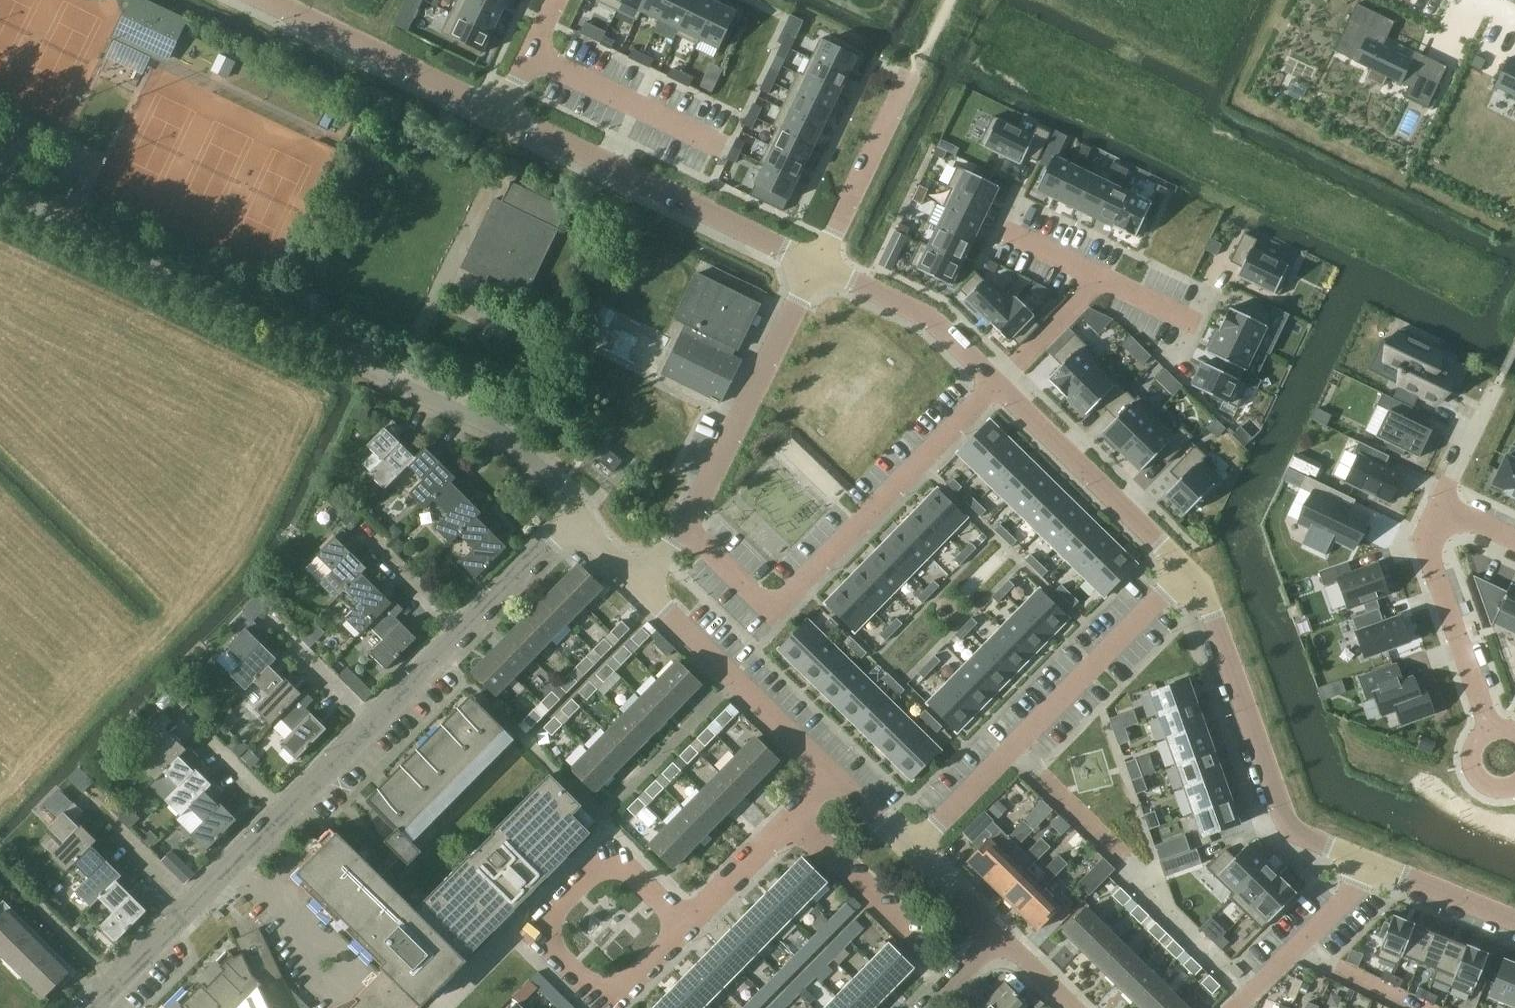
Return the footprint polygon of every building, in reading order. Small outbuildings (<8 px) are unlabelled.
[(133,4),(118,37),(165,60),(175,39),(184,21),(140,0),(124,0),(133,4)] [(451,12),(493,31),(503,11),(479,0),(456,0),(451,12)] [(503,11),(508,0),(479,0),(503,11)] [(616,9),(620,0),(597,0),(616,9)] [(616,9),(636,19),(640,11),(646,0),(620,0),(616,9)] [(640,11),(658,21),(668,0),(646,0),(640,11)] [(658,21),(678,30),(693,0),(668,0),(658,21)] [(678,30),(697,40),(716,1),(714,0),(693,0),(678,30)] [(716,1),(697,40),(718,49),(725,33),(729,35),(735,22),(732,20),(736,10),(716,1)] [(426,3),(419,15),(427,19),(433,6),(426,3)] [(1361,25),(1346,56),(1355,60),(1355,61),(1370,68),(1365,78),(1383,87),(1388,76),(1401,83),(1402,83),(1409,86),(1403,97),(1427,108),(1438,85),(1416,74),(1420,64),(1412,61),(1412,60),(1410,59),(1382,46),(1394,21),(1357,3),(1349,20),(1361,25)] [(451,12),(441,33),(483,53),(493,31),(451,12)] [(426,19),(419,15),(413,27),(420,31),(426,19)] [(593,29),(589,39),(600,44),(604,34),(593,29)] [(795,37),(787,33),(782,43),(789,48),(795,37)] [(604,34),(600,44),(611,49),(615,39),(604,34)] [(824,39),(814,59),(849,76),(858,56),(824,39)] [(782,43),(775,54),(784,58),(789,48),(782,43)] [(1458,44),(1444,81),(1457,86),(1471,49),(1458,44)] [(643,53),(633,48),(628,57),(639,62),(643,53)] [(1446,66),(1414,51),(1410,59),(1420,64),(1416,73),(1438,84),(1446,66)] [(643,53),(639,62),(650,67),(654,58),(643,53)] [(1495,85),(1514,95),(1514,59),(1509,57),(1495,85)] [(814,59),(806,76),(841,92),(849,76),(814,59)] [(714,60),(703,82),(715,88),(725,66),(714,60)] [(671,67),(667,76),(678,81),(682,72),(671,67)] [(770,67),(764,78),(773,83),(778,72),(770,67)] [(693,77),(682,72),(678,81),(688,86),(693,77)] [(798,72),(790,90),(832,110),(841,92),(806,76),(798,72)] [(764,78),(759,89),(768,93),(773,83),(764,78)] [(790,90),(782,107),(824,127),(832,110),(790,90)] [(762,106),(753,102),(748,113),(756,117),(762,106)] [(773,124),(781,128),(816,144),(824,127),(782,107),(773,124)] [(748,113),(743,123),(751,128),(756,117),(748,113)] [(995,117),(982,145),(1025,164),(1028,156),(1036,160),(1050,132),(1036,125),(1032,134),(995,117)] [(781,128),(772,146),(807,162),(816,144),(781,128)] [(1056,131),(1052,141),(1059,145),(1064,135),(1056,131)] [(737,136),(731,147),(739,151),(745,141),(737,136)] [(941,139),(938,146),(952,153),(955,146),(941,139)] [(1084,144),(1079,154),(1087,157),(1091,147),(1084,144)] [(772,146),(764,162),(799,179),(807,162),(772,146)] [(731,147),(726,158),(734,162),(739,151),(731,147)] [(938,147),(934,154),(944,159),(947,152),(938,147)] [(1053,156),(1037,190),(1058,200),(1074,166),(1053,156)] [(764,162),(754,184),(789,201),(799,179),(764,162)] [(1113,162),(1109,172),(1116,176),(1121,166),(1113,162)] [(1074,166),(1058,200),(1078,209),(1094,175),(1074,166)] [(1121,166),(1116,176),(1123,179),(1128,169),(1121,166)] [(957,167),(947,187),(952,189),(952,188),(990,207),(999,187),(957,167)] [(1094,175),(1078,209),(1096,218),(1112,184),(1094,175)] [(568,208),(512,181),(501,201),(495,197),(461,268),(487,281),(491,274),(527,292),(568,208)] [(927,187),(920,183),(915,193),(923,196),(927,187)] [(1112,184),(1096,218),(1114,226),(1130,192),(1112,184)] [(1160,185),(1156,194),(1163,197),(1167,188),(1160,185)] [(952,189),(943,206),(947,208),(947,207),(982,224),(990,207),(952,188),(952,189)] [(1130,192),(1114,226),(1136,237),(1152,203),(1130,192)] [(923,196),(915,193),(911,202),(919,206),(923,196)] [(947,208),(938,226),(972,243),(982,224),(947,207),(947,208)] [(909,227),(901,223),(896,232),(905,236),(909,227)] [(928,245),(928,246),(963,263),(972,243),(938,226),(928,245)] [(905,236),(896,232),(893,240),(901,243),(905,236)] [(1244,233),(1231,261),(1243,267),(1238,276),(1280,295),(1293,267),(1253,249),(1258,239),(1244,233)] [(1222,244),(1211,239),(1206,250),(1217,256),(1222,244)] [(921,242),(911,263),(953,284),(963,263),(928,246),(928,245),(921,242)] [(989,259),(985,267),(996,272),(999,264),(989,259)] [(739,351),(761,304),(697,272),(674,319),(685,325),(661,373),(722,402),(742,360),(728,353),(731,348),(739,351)] [(976,272),(960,289),(968,297),(966,299),(990,322),(1009,302),(976,272)] [(1049,289),(1045,296),(1056,301),(1059,293),(1049,289)] [(1009,302),(990,322),(1010,341),(1012,338),(1020,345),(1039,325),(1032,318),(1034,315),(1014,296),(1009,302)] [(1230,308),(1219,331),(1256,348),(1272,314),(1249,302),(1243,314),(1230,308)] [(1081,318),(1089,326),(1100,313),(1089,309),(1081,318)] [(1399,328),(1382,362),(1405,374),(1394,396),(1414,406),(1419,398),(1436,407),(1454,373),(1437,364),(1443,351),(1399,328)] [(1211,342),(1207,351),(1222,358),(1217,369),(1241,380),(1256,348),(1219,331),(1215,329),(1210,341),(1211,342)] [(1062,366),(1049,380),(1067,397),(1100,365),(1101,366),(1104,362),(1075,333),(1052,356),(1062,366)] [(1123,347),(1132,356),(1141,346),(1132,337),(1123,347)] [(1143,393),(1157,378),(1155,376),(1166,365),(1158,357),(1133,383),(1143,393)] [(1202,362),(1191,386),(1238,408),(1248,384),(1241,381),(1241,380),(1217,369),(1202,362)] [(1100,365),(1067,397),(1086,415),(1099,402),(1107,410),(1126,390),(1101,366),(1100,365)] [(1115,418),(1102,431),(1106,435),(1103,437),(1115,449),(1118,446),(1122,450),(1157,414),(1138,396),(1135,399),(1126,390),(1107,410),(1115,418)] [(1383,392),(1364,430),(1390,443),(1388,446),(1403,454),(1405,450),(1419,457),(1432,430),(1407,418),(1412,407),(1383,392)] [(1157,414),(1122,450),(1142,470),(1157,454),(1167,463),(1193,437),(1182,426),(1176,432),(1157,414)] [(978,472),(1010,439),(990,419),(958,452),(978,472)] [(406,466),(414,457),(394,437),(401,430),(391,420),(366,446),(381,460),(368,474),(383,489),(406,466)] [(1227,430),(1217,420),(1207,429),(1217,439),(1227,430)] [(1240,427),(1232,435),(1245,446),(1253,438),(1240,427)] [(993,487),(1026,454),(1010,439),(978,472),(993,487)] [(431,501),(455,477),(434,457),(442,450),(432,440),(414,457),(406,466),(421,480),(407,494),(423,509),(431,501)] [(1359,456),(1347,481),(1390,501),(1402,475),(1379,464),(1384,453),(1360,441),(1354,453),(1359,456)] [(1493,484),(1504,490),(1503,491),(1514,497),(1514,445),(1512,444),(1493,484)] [(1179,480),(1164,495),(1186,515),(1222,477),(1204,459),(1206,456),(1195,445),(1170,471),(1179,480)] [(608,447),(598,460),(613,473),(624,460),(608,447)] [(1008,502),(1041,469),(1026,454),(993,487),(1008,502)] [(1024,517),(1056,484),(1041,469),(1008,502),(1024,517)] [(448,544),(457,535),(480,512),(459,492),(467,484),(458,475),(455,477),(431,501),(447,516),(433,529),(448,544)] [(1312,493),(1299,521),(1310,526),(1302,543),(1303,544),(1304,541),(1326,551),(1324,554),(1325,554),(1334,537),(1354,547),(1368,518),(1344,507),(1349,496),(1306,476),(1301,488),(1312,493)] [(957,492),(962,486),(953,478),(948,484),(957,492)] [(1039,532),(1072,499),(1056,484),(1024,517),(1039,532)] [(948,537),(966,518),(937,489),(918,508),(948,537)] [(973,507),(978,502),(970,494),(964,499),(973,507)] [(1055,547),(1087,514),(1072,499),(1039,532),(1055,547)] [(981,515),(986,510),(978,502),(973,507),(981,515)] [(929,556),(948,537),(918,508),(900,527),(929,556)] [(480,512),(457,535),(472,549),(459,562),(475,578),(506,547),(486,527),(493,520),(483,509),(480,512)] [(1070,562),(1103,529),(1087,514),(1055,547),(1070,562)] [(1003,538),(1009,532),(1000,524),(995,530),(1003,538)] [(910,575),(929,556),(900,527),(881,545),(910,575)] [(1085,578),(1118,544),(1103,529),(1070,562),(1085,578)] [(334,599),(342,591),(365,567),(345,548),(353,540),(343,530),(317,556),(332,571),(319,584),(334,599)] [(1012,546),(1017,540),(1009,532),(1003,538),(1012,546)] [(968,556),(976,548),(971,542),(963,551),(968,556)] [(1105,597),(1138,564),(1118,544),(1085,578),(1105,597)] [(892,594),(910,575),(881,545),(862,564),(892,594)] [(960,565),(968,556),(963,551),(955,559),(960,565)] [(1034,568),(1039,562),(1031,554),(1025,560),(1034,568)] [(1042,576),(1047,570),(1039,562),(1034,568),(1042,576)] [(1348,563),(1319,573),(1323,586),(1337,581),(1347,611),(1390,596),(1378,562),(1351,572),(1348,563)] [(873,612),(892,594),(862,564),(844,583),(873,612)] [(367,625),(390,603),(369,583),(377,574),(368,565),(365,567),(342,591),(357,606),(344,619),(359,634),(367,625)] [(564,580),(585,603),(601,588),(579,566),(564,580)] [(1474,575),(1491,625),(1492,626),(1499,610),(1514,617),(1514,586),(1510,584),(1507,591),(1474,575)] [(931,594),(940,585),(934,580),(926,588),(931,594)] [(1006,594),(1015,586),(1009,580),(1000,588),(1006,594)] [(854,631),(873,612),(844,583),(825,602),(854,631)] [(546,599),(543,602),(565,623),(568,621),(583,606),(560,584),(546,599)] [(1064,598),(1069,592),(1061,584),(1056,590),(1064,598)] [(923,603),(931,594),(926,588),(917,597),(923,603)] [(998,602),(1006,594),(1000,588),(992,597),(998,602)] [(1051,636),(1069,617),(1040,589),(1021,608),(1051,636)] [(1072,606),(1078,600),(1069,592),(1064,598),(1072,606)] [(385,669),(416,638),(395,618),(403,610),(393,600),(390,603),(367,625),(382,640),(369,653),(385,669)] [(543,602),(527,618),(549,640),(565,623),(543,602)] [(1032,655),(1051,636),(1021,608),(1003,627),(1032,655)] [(1339,624),(1353,663),(1409,643),(1399,616),(1372,625),(1367,614),(1339,624)] [(242,632),(251,623),(242,615),(234,623),(242,632)] [(835,631),(840,625),(832,617),(827,623),(835,631)] [(895,632),(903,623),(897,617),(889,626),(895,632)] [(970,631),(978,623),(972,617),(964,626),(970,631)] [(527,618),(511,633),(533,656),(549,640),(527,618)] [(620,640),(631,629),(622,620),(611,631),(620,640)] [(799,667),(827,638),(808,620),(780,649),(799,667)] [(244,690),(252,682),(275,659),(255,639),(263,631),(253,621),(228,647),(243,662),(229,676),(244,690)] [(887,640),(895,632),(889,626),(881,635),(887,640)] [(961,640),(970,631),(964,626),(955,634),(961,640)] [(640,646),(651,635),(642,627),(631,638),(640,646)] [(1013,675),(1032,655),(1003,627),(984,646),(1013,675)] [(508,637),(491,654),(513,676),(530,658),(533,656),(511,633),(508,637)] [(853,650),(859,644),(850,636),(845,642),(853,650)] [(593,649),(602,657),(613,646),(605,637),(593,649)] [(818,686),(846,657),(827,638),(799,667),(818,686)] [(862,657),(867,652),(859,644),(853,650),(862,657)] [(622,665),(633,653),(625,645),(613,656),(622,665)] [(995,694),(1013,675),(984,646),(965,665),(995,694)] [(585,675),(602,657),(593,649),(576,667),(585,675)] [(491,654),(473,672),(495,694),(513,676),(491,654)] [(932,669),(941,661),(935,655),(927,664),(932,669)] [(270,724),(278,716),(300,694),(279,674),(287,666),(278,656),(275,659),(252,682),(267,697),(255,709),(270,724)] [(836,704),(865,675),(846,657),(818,686),(836,704)] [(663,677),(684,699),(700,684),(678,662),(663,677)] [(605,682),(616,671),(607,663),(596,674),(605,682)] [(924,678),(932,669),(927,664),(918,672),(924,678)] [(1397,664),(1359,678),(1367,700),(1374,697),(1380,715),(1394,710),(1400,724),(1434,711),(1426,689),(1419,691),(1414,676),(1403,680),(1397,664)] [(976,713),(995,694),(965,665),(947,684),(976,713)] [(559,683),(568,692),(578,681),(570,673),(559,683)] [(891,686),(896,681),(888,673),(883,678),(891,686)] [(855,723),(883,694),(865,675),(836,704),(855,723)] [(351,688),(365,700),(375,690),(361,677),(351,688)] [(1158,716),(1197,702),(1189,677),(1149,691),(1158,716)] [(660,680),(643,697),(664,719),(682,701),(660,680)] [(588,700),(598,689),(590,681),(579,692),(588,700)] [(899,694),(905,689),(896,681),(891,686),(899,694)] [(550,711),(568,692),(559,683),(541,702),(550,711)] [(957,732),(976,713),(947,684),(928,703),(957,732)] [(1317,688),(1321,701),(1333,696),(1329,684),(1317,688)] [(173,685),(167,691),(175,699),(181,693),(173,685)] [(303,691),(300,694),(278,716),(293,731),(280,744),(296,760),(326,729),(305,708),(313,701),(303,691)] [(874,741),(902,712),(883,694),(855,723),(874,741)] [(495,743),(506,732),(470,696),(458,709),(463,714),(446,732),(440,726),(417,749),(423,755),(406,773),(400,767),(377,790),(383,796),(373,806),(375,807),(369,813),(372,821),(375,828),(380,835),(385,841),(384,841),(408,865),(442,830),(425,814),(435,804),(438,808),(458,787),(455,784),(475,763),(478,767),(499,746),(495,743)] [(643,697),(625,715),(647,736),(655,729),(664,719),(643,697)] [(556,716),(564,725),(581,706),(573,698),(561,710),(562,710),(556,716)] [(1167,740),(1206,726),(1197,702),(1158,716),(1167,740)] [(724,729),(735,716),(726,708),(714,720),(724,729)] [(532,729),(542,718),(533,709),(523,720),(532,729)] [(929,723),(934,718),(926,710),(921,715),(929,723)] [(155,781),(163,773),(185,750),(165,730),(173,722),(163,711),(138,737),(153,752),(139,766),(155,781)] [(893,760),(921,731),(902,712),(874,741),(893,760)] [(610,731),(607,733),(629,755),(632,753),(647,736),(625,715),(610,731)] [(1114,732),(1126,728),(1121,715),(1110,718),(1114,732)] [(564,725),(556,716),(555,716),(544,728),(553,736),(564,725)] [(937,731),(942,726),(934,718),(929,723),(937,731)] [(706,747),(717,735),(708,726),(697,738),(706,747)] [(1175,765),(1215,751),(1206,726),(1167,740),(1175,765)] [(1118,745),(1130,741),(1126,728),(1114,732),(1118,745)] [(912,778),(940,749),(921,731),(893,760),(912,778)] [(607,733),(590,751),(612,772),(629,755),(607,733)] [(755,737),(737,756),(761,777),(778,760),(755,737)] [(1430,754),(1435,742),(1422,737),(1417,748),(1430,754)] [(688,764),(700,752),(691,744),(679,756),(688,764)] [(185,750),(163,773),(177,787),(164,800),(180,815),(188,807),(211,784),(190,764),(198,756),(188,747),(185,750)] [(254,768),(261,761),(249,748),(241,755),(254,768)] [(590,751),(572,769),(579,776),(594,791),(612,772),(590,751)] [(1184,789),(1223,776),(1215,751),(1175,765),(1184,789)] [(737,756),(720,773),(742,796),(760,778),(737,756)] [(1131,778),(1142,774),(1137,758),(1126,762),(1131,778)] [(671,782),(682,770),(674,762),(662,773),(671,782)] [(720,773),(702,791),(725,813),(742,796),(720,773)] [(84,774),(76,781),(91,795),(98,787),(84,774)] [(1137,793),(1147,789),(1142,774),(1131,778),(1137,793)] [(293,876),(382,965),(381,966),(384,969),(346,1007),(417,1007),(420,1004),(421,1006),(467,960),(464,956),(469,951),(471,953),(591,832),(586,827),(594,819),(581,806),(551,775),(415,912),(331,828),(321,838),(318,837),(315,837),(313,838),(310,841),(309,844),(308,847),(309,851),(312,853),(315,854),(293,876)] [(1193,814),(1232,800),(1223,776),(1184,789),(1193,814)] [(654,800),(665,788),(656,779),(645,791),(654,800)] [(213,782),(211,784),(188,807),(203,821),(190,835),(206,851),(236,820),(215,799),(223,791),(213,782)] [(702,791),(685,809),(707,831),(725,813),(702,791)] [(637,818),(648,806),(639,797),(627,809),(637,818)] [(967,828),(976,838),(993,821),(1007,808),(999,799),(967,828)] [(1023,821),(1008,835),(1016,842),(1018,844),(1032,830),(1053,809),(1043,799),(1023,821)] [(1201,838),(1241,825),(1232,800),(1193,814),(1201,838)] [(74,863),(96,840),(76,820),(83,812),(73,802),(48,828),(63,843),(50,856),(66,872),(74,863)] [(685,809),(668,826),(690,848),(707,831),(685,809)] [(1149,829),(1160,825),(1156,811),(1145,814),(1149,829)] [(979,849),(966,862),(984,879),(1018,844),(1016,842),(1008,835),(1001,828),(993,821),(972,843),(979,849)] [(668,826),(650,844),(672,866),(690,848),(668,826)] [(1161,860),(1191,849),(1185,834),(1155,845),(1161,860)] [(91,905),(99,897),(121,875),(100,855),(108,847),(98,838),(96,840),(74,863),(89,877),(75,890),(91,905)] [(1040,838),(1026,852),(1035,861),(1049,847),(1040,838)] [(1018,844),(984,879),(1001,896),(1024,873),(1025,874),(1035,864),(1036,862),(1035,861),(1026,852),(1018,844)] [(1265,860),(1248,844),(1235,857),(1226,848),(1206,868),(1233,894),(1265,860)] [(1024,873),(1001,896),(1019,913),(1041,890),(1042,891),(1047,886),(1053,880),(1052,878),(1066,864),(1057,854),(1041,870),(1045,874),(1035,884),(1025,874),(1024,873)] [(1102,882),(1109,875),(1115,869),(1104,857),(1090,871),(1102,882)] [(804,858),(786,876),(807,897),(825,879),(804,858)] [(185,882),(194,872),(181,860),(172,870),(185,882)] [(1245,913),(1281,876),(1265,860),(1233,894),(1229,897),(1245,913)] [(124,872),(121,875),(99,897),(114,912),(100,925),(117,941),(147,910),(126,889),(133,882),(124,872)] [(786,876),(769,893),(790,914),(807,897),(786,876)] [(1262,929),(1298,892),(1281,876),(1245,913),(1262,929)] [(1118,912),(1132,898),(1121,887),(1113,895),(1116,898),(1109,904),(1118,912)] [(1041,890),(1019,913),(1036,930),(1052,914),(1057,919),(1074,902),(1065,893),(1057,893),(1051,899),(1042,891),(1041,890)] [(769,893),(751,911),(773,932),(790,914),(769,893)] [(46,996),(71,971),(2,902),(0,904),(0,951),(46,996)] [(830,921),(837,928),(855,910),(848,903),(830,921)] [(1141,924),(1150,915),(1139,904),(1131,913),(1141,924)] [(1082,948),(1103,926),(1085,908),(1064,930),(1082,948)] [(751,911),(734,928),(756,949),(773,932),(751,911)] [(837,928),(830,921),(823,914),(812,924),(820,932),(813,938),(821,945),(837,928)] [(1394,914),(1377,957),(1398,965),(1402,956),(1415,923),(1394,914)] [(856,919),(842,933),(850,941),(862,930),(864,927),(856,919)] [(1159,941),(1167,932),(1156,920),(1147,929),(1159,941)] [(1415,923),(1402,956),(1419,963),(1432,929),(1415,923)] [(1099,965),(1121,944),(1103,926),(1082,948),(1099,965)] [(260,927),(235,939),(242,953),(235,956),(228,950),(170,1007),(298,1007),(260,927)] [(734,928),(717,946),(738,967),(756,949),(734,928)] [(1432,929),(1419,963),(1436,970),(1449,936),(1432,929)] [(1216,944),(1223,936),(1217,930),(1209,938),(1216,944)] [(842,933),(825,950),(833,958),(844,947),(850,941),(842,933)] [(1222,949),(1229,941),(1223,936),(1216,944),(1222,949)] [(1436,970),(1432,980),(1451,987),(1468,944),(1449,936),(1436,970)] [(803,963),(821,945),(813,938),(796,956),(803,963)] [(883,953),(873,963),(894,983),(912,965),(891,944),(885,938),(877,947),(883,953)] [(1177,959),(1185,950),(1174,939),(1166,948),(1177,959)] [(1118,983),(1139,961),(1121,944),(1099,965),(1118,983)] [(1468,944),(1451,987),(1472,996),(1490,952),(1468,944)] [(717,946),(699,963),(721,984),(738,967),(717,946)] [(1353,948),(1342,958),(1354,965),(1362,955),(1353,948)] [(825,950),(808,968),(816,976),(821,981),(833,970),(827,964),(833,958),(825,950)] [(840,962),(852,975),(862,965),(851,953),(840,962)] [(786,981),(803,963),(796,956),(778,974),(786,981)] [(1195,976),(1203,967),(1191,956),(1183,965),(1195,976)] [(1514,991),(1514,962),(1504,958),(1488,997),(1509,1005),(1514,991)] [(1135,1000),(1156,978),(1139,961),(1118,983),(1135,1000)] [(699,963),(682,981),(704,1002),(721,984),(699,963)] [(873,963),(856,979),(877,1000),(894,983),(873,963)] [(808,968),(791,985),(799,993),(806,986),(816,976),(808,968)] [(1390,983),(1394,974),(1384,970),(1380,978),(1390,983)] [(769,998),(786,981),(778,974),(762,990),(769,998)] [(1400,987),(1404,979),(1394,974),(1390,983),(1400,987)] [(1213,994),(1221,985),(1210,975),(1202,983),(1213,994)] [(554,1004),(563,995),(544,977),(536,986),(554,1004)] [(1174,997),(1156,978),(1135,1000),(1143,1007),(1163,1007),(1174,997)] [(839,997),(850,1007),(870,1007),(877,1000),(856,979),(839,997)] [(665,998),(675,1007),(698,1007),(704,1002),(682,981),(666,998),(665,998)] [(1026,1004),(1005,982),(988,1000),(996,1007),(1022,1007),(1026,1004)] [(774,1003),(780,1007),(784,1007),(799,993),(791,985),(774,1003)] [(1425,999),(1429,991),(1419,987),(1416,995),(1425,999)] [(769,998),(762,990),(744,1007),(759,1007),(769,998)] [(1434,1003),(1438,995),(1429,991),(1425,999),(1434,1003)] [(1036,1007),(1040,1007),(1045,1003),(1036,994),(1029,1001),(1036,1007)] [(563,995),(554,1004),(558,1007),(576,1007),(563,995)] [(828,1007),(850,1007),(839,997),(828,1007)] [(1163,1007),(1186,1007),(1174,997),(1163,1007)] [(656,1007),(675,1007),(665,998),(656,1007)] [(988,1000),(980,1007),(996,1007),(988,1000)]
